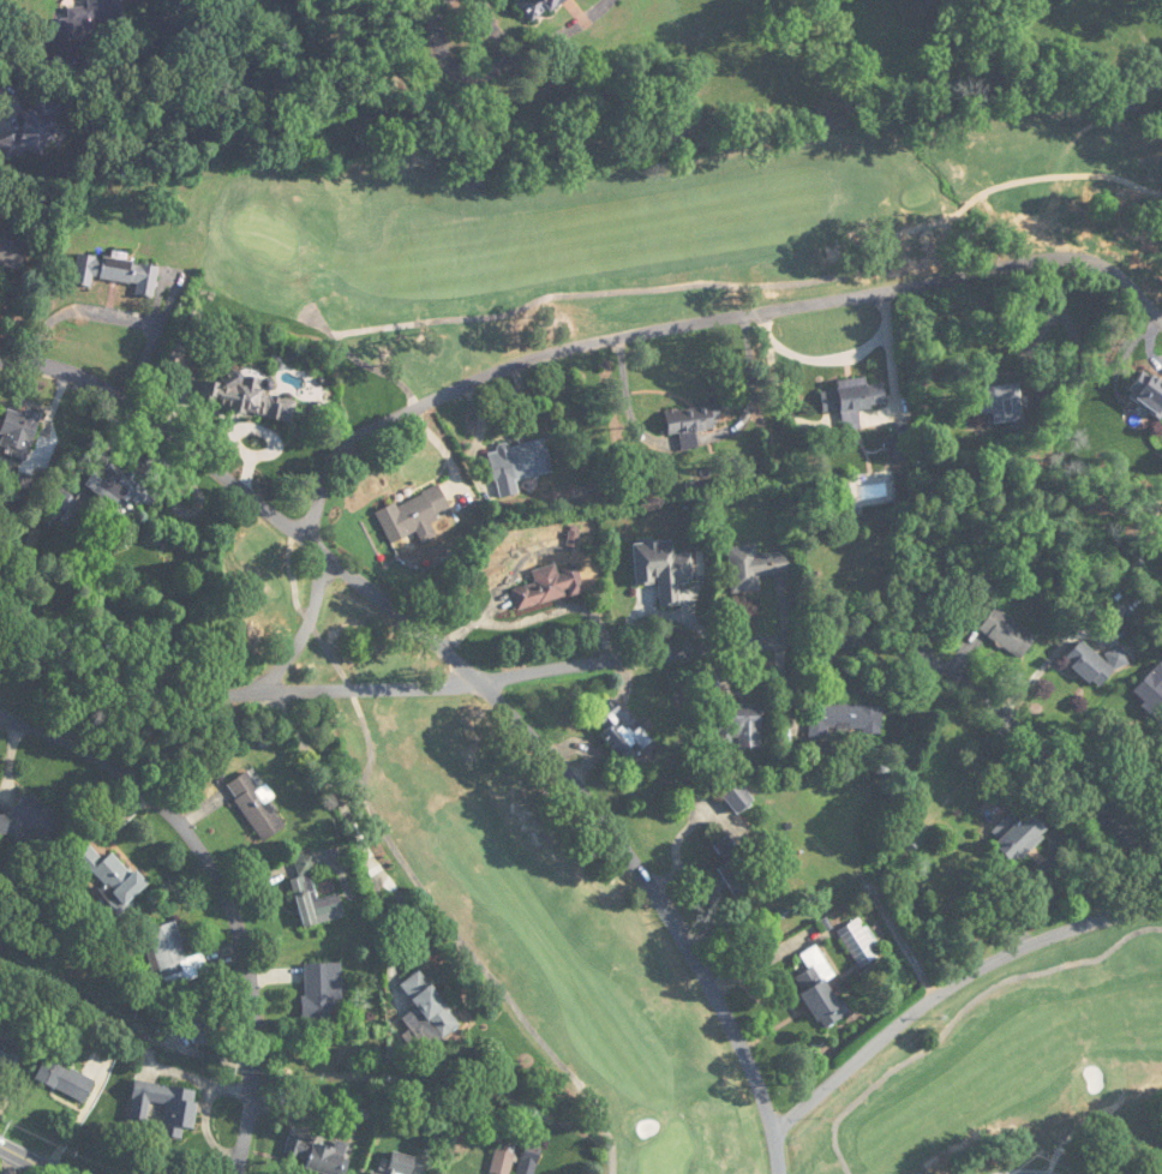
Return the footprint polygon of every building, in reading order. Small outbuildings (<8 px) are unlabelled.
[(88,21),(122,20),(121,4),(119,4),(119,0),(87,0),(88,21)] [(563,0),(517,0),(534,22),(563,0)] [(3,148),(45,164),(60,125),(54,123),(62,104),(35,94),(17,143),(6,138),(3,148)] [(93,279),(138,283),(137,294),(154,295),(157,263),(77,255),(74,284),(92,285),(93,279)] [(1146,369),(1128,391),(1161,417),(1161,381),(1146,369)] [(293,424),(298,400),(272,394),(274,385),(205,370),(197,403),(293,424)] [(888,404),(884,383),(869,386),(867,378),(820,387),(825,412),(842,409),(846,430),(860,428),(857,409),(888,404)] [(1024,421),(1020,384),(978,388),(980,414),(993,413),(994,424),(1024,421)] [(11,407),(0,436),(0,449),(26,458),(41,418),(11,407)] [(721,429),(719,407),(667,411),(669,435),(680,433),(681,447),(712,445),(711,430),(721,429)] [(889,460),(904,460),(904,437),(888,437),(889,460)] [(516,481),(554,472),(545,438),(489,452),(500,499),(520,494),(516,481)] [(98,487),(135,512),(150,490),(114,464),(98,487)] [(437,538),(430,523),(452,513),(438,484),(377,513),(391,544),(417,532),(423,545),(437,538)] [(633,543),(636,583),(659,582),(661,607),(681,606),(679,582),(692,582),(691,555),(675,556),(674,541),(633,543)] [(727,548),(732,594),(760,591),(759,576),(790,574),(788,552),(757,555),(756,545),(727,548)] [(517,610),(585,592),(577,565),(557,571),(555,565),(531,571),(535,584),(512,590),(517,610)] [(1021,660),(1038,637),(997,606),(979,629),(1021,660)] [(1105,660),(1082,640),(1065,659),(1099,690),(1128,658),(1116,647),(1105,660)] [(1161,662),(1133,691),(1161,720),(1161,663),(1161,662)] [(593,718),(606,730),(600,736),(629,763),(649,741),(608,702),(593,718)] [(884,707),(822,702),(821,715),(810,714),(808,738),(828,739),(829,728),(882,732),(884,707)] [(761,748),(761,703),(719,704),(719,744),(739,744),(739,748),(761,748)] [(259,790),(248,772),(227,786),(262,842),(286,827),(269,800),(274,797),(267,786),(259,790)] [(738,814),(754,803),(742,785),(725,796),(738,814)] [(25,841),(44,854),(65,824),(23,795),(5,821),(28,837),(25,841)] [(995,845),(1014,865),(1049,830),(1028,808),(1000,835),(1003,837),(995,845)] [(736,900),(756,890),(731,838),(716,845),(726,864),(721,867),(736,900)] [(146,886),(114,850),(103,860),(88,842),(68,860),(82,875),(90,867),(108,888),(103,893),(118,911),(146,886)] [(346,916),(340,893),(316,899),(309,872),(318,870),(313,849),(293,855),(299,877),(291,879),(304,927),(346,916)] [(880,958),(863,918),(839,928),(857,968),(880,958)] [(186,958),(177,922),(148,929),(163,987),(209,975),(204,954),(186,958)] [(836,977),(816,945),(801,955),(809,969),(793,979),(824,1029),(850,1013),(830,981),(836,977)] [(342,998),(342,963),(303,963),(303,1019),(335,1019),(335,998),(342,998)] [(433,1047),(462,1025),(420,970),(400,985),(429,1023),(420,1030),(433,1047)] [(216,1044),(216,1015),(171,1015),(171,1032),(195,1032),(195,1044),(216,1044)] [(15,1069),(24,1047),(13,1042),(20,1024),(5,1018),(0,1030),(0,1063),(15,1069)] [(94,1080),(45,1058),(35,1080),(85,1102),(94,1080)] [(199,1090),(135,1082),(129,1120),(147,1122),(150,1101),(167,1104),(163,1136),(183,1139),(184,1128),(194,1130),(199,1090)] [(290,1137),(283,1161),(332,1173),(341,1173),(347,1153),(290,1137)] [(497,1143),(490,1173),(495,1173),(511,1173),(517,1147),(497,1143)] [(543,1150),(526,1145),(518,1173),(536,1173),(543,1150)] [(394,1150),(386,1173),(410,1173),(415,1157),(394,1150)]
